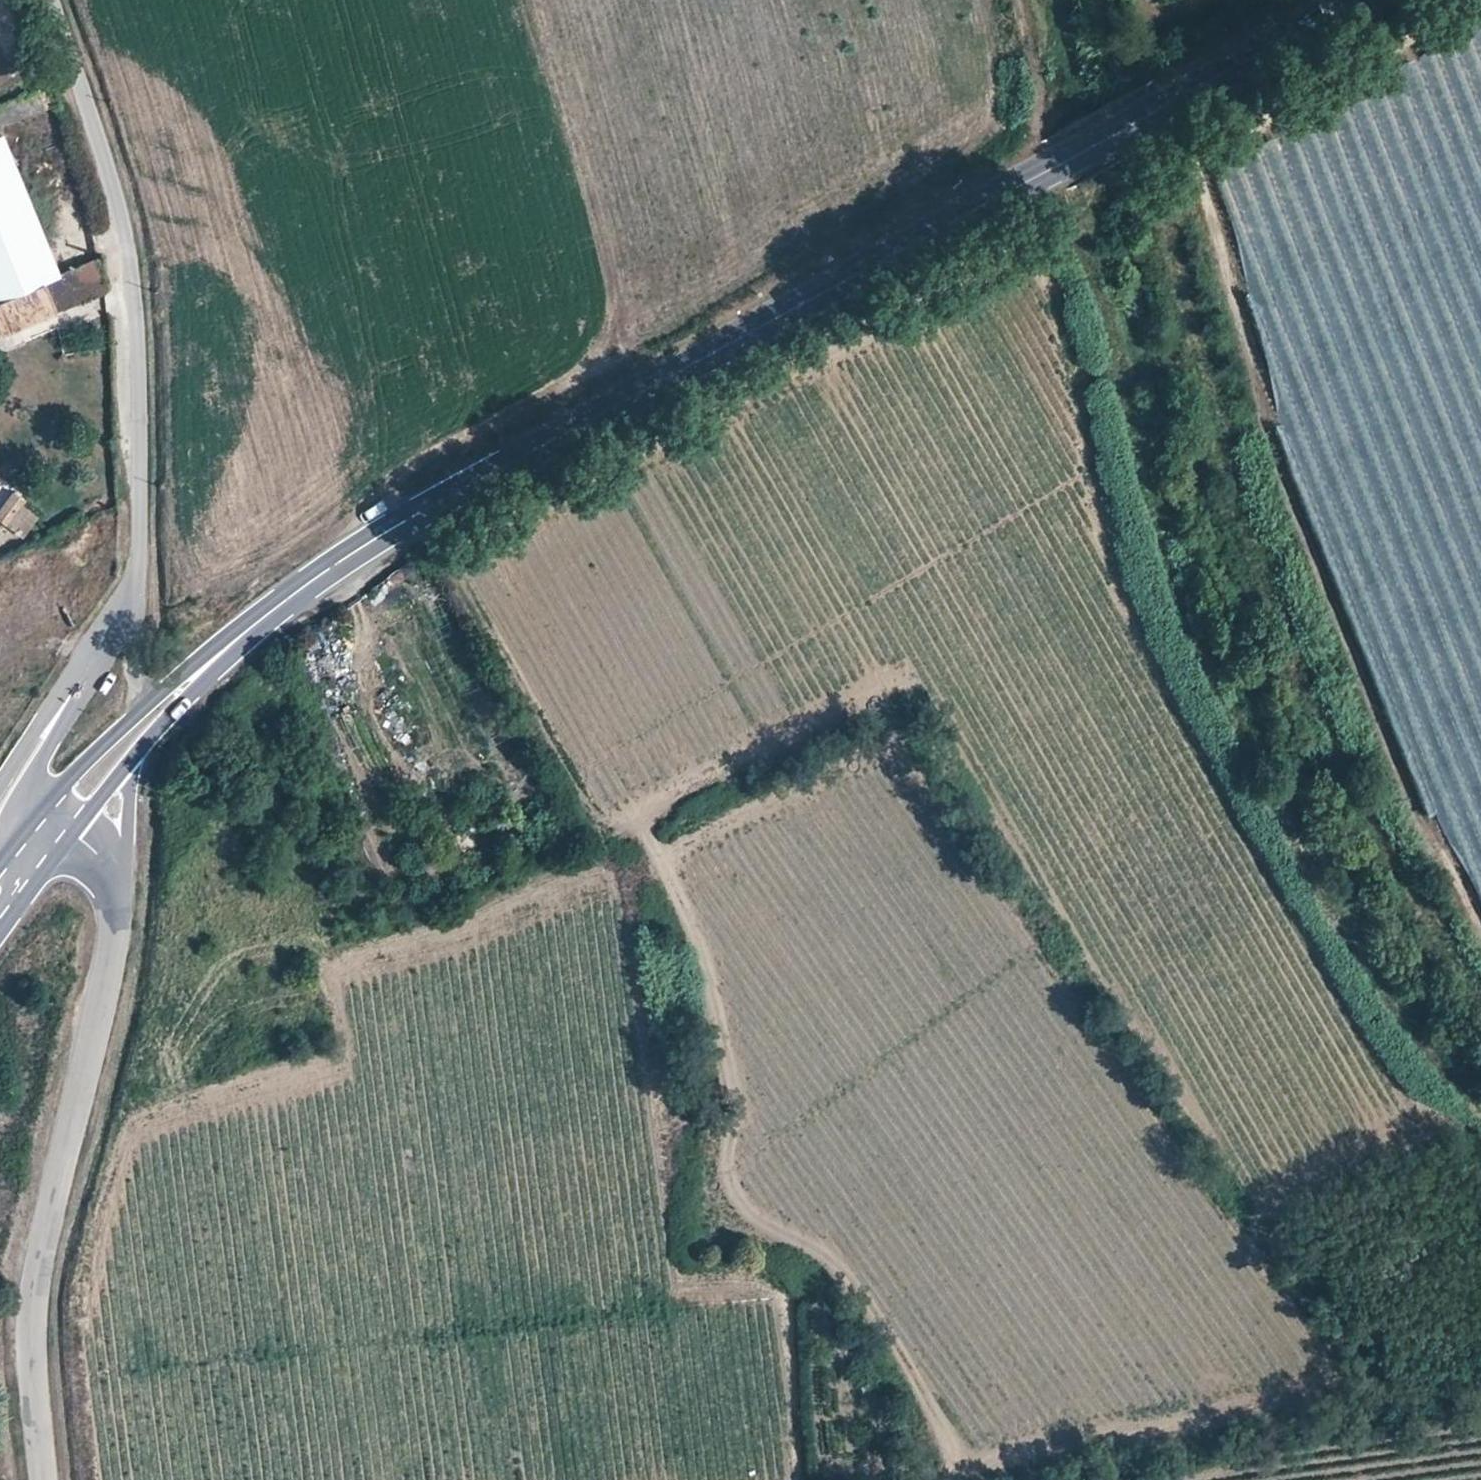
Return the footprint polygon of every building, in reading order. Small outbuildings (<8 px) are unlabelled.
[(0,105),(0,128),(55,107),(48,87),(0,105)] [(53,314),(41,284),(41,282),(54,276),(0,145),(0,336),(53,314)] [(41,284),(53,314),(102,294),(90,264),(41,284)] [(0,499),(0,515),(14,500),(6,492),(0,499)]
